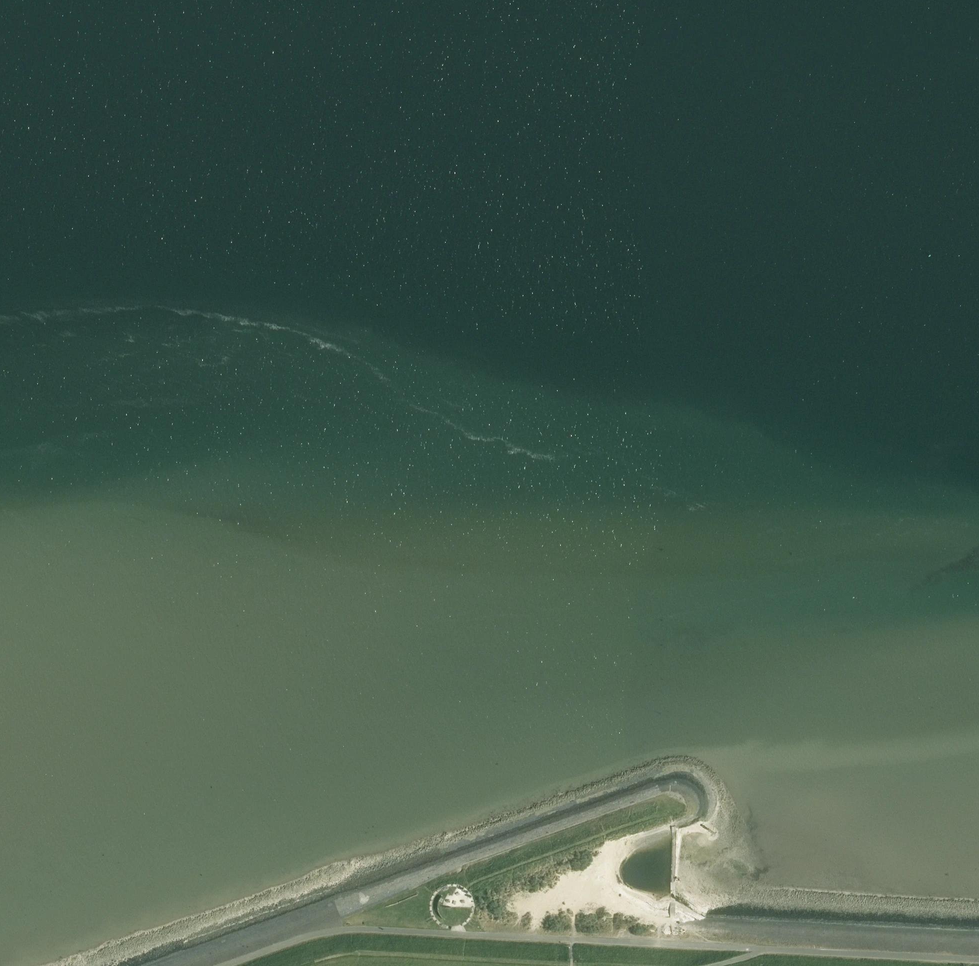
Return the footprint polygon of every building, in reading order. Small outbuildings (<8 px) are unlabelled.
[(633,788),(636,795),(663,785),(660,778),(633,788)]
